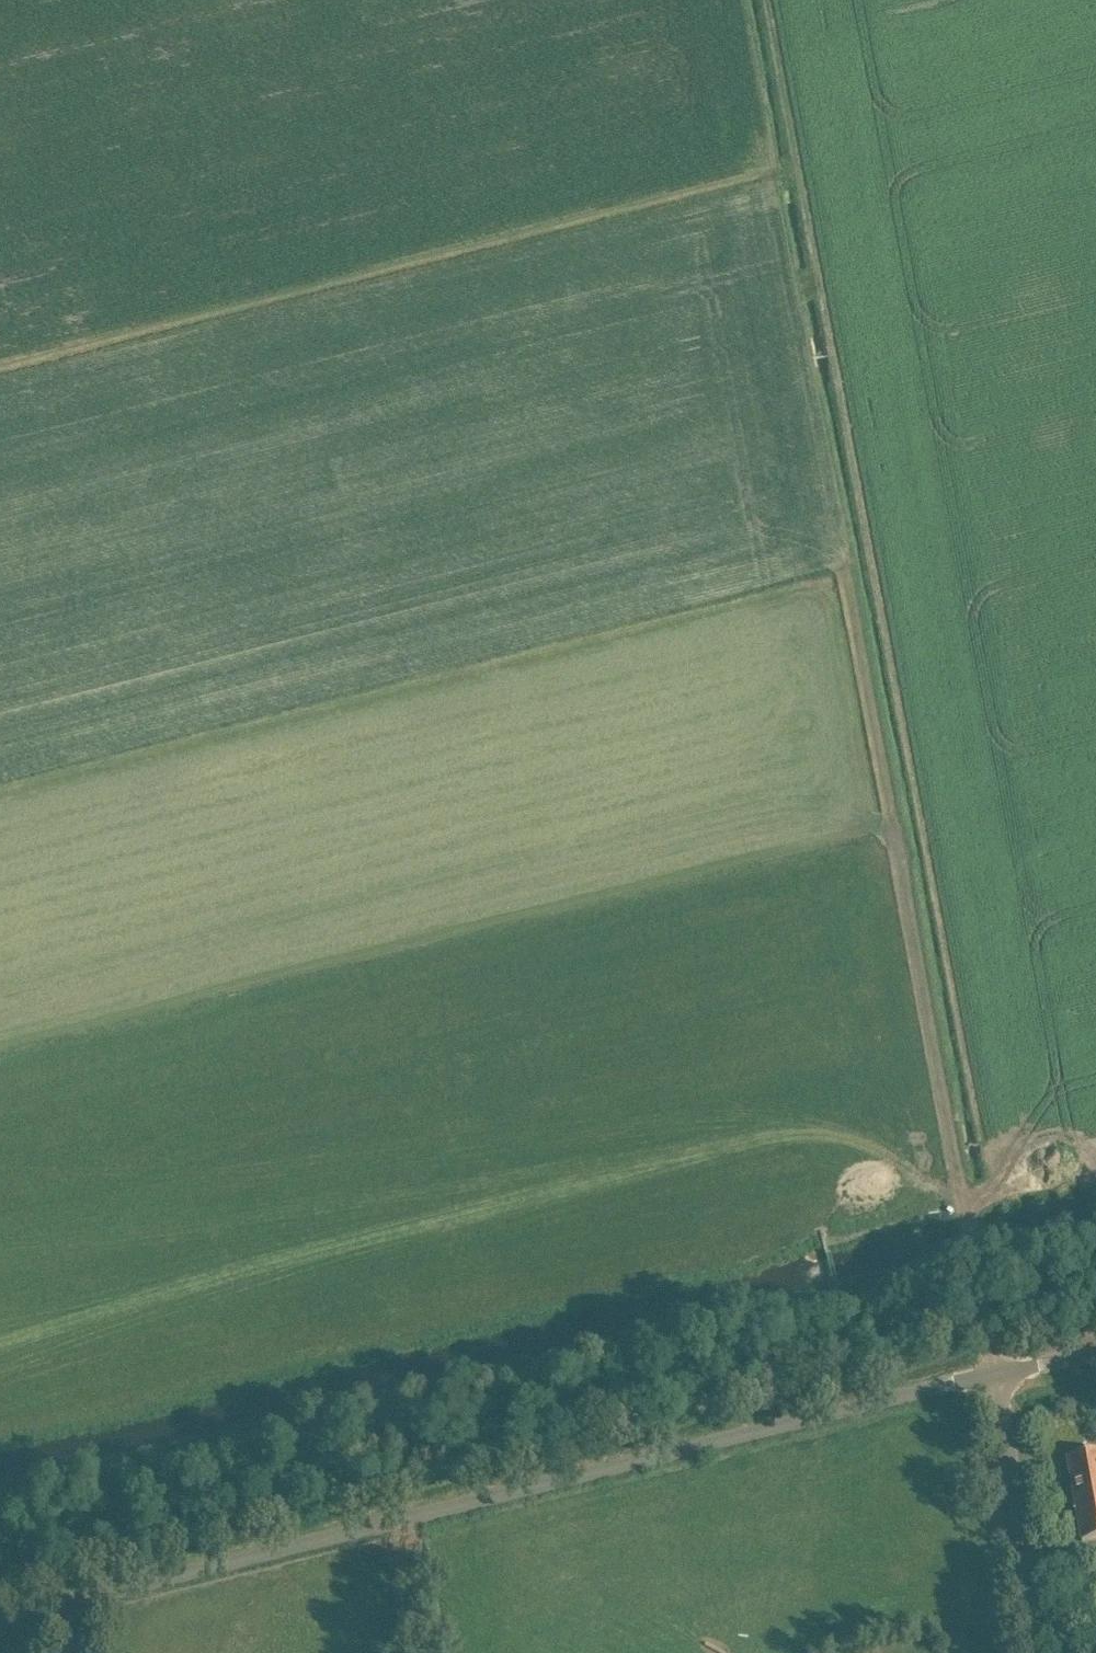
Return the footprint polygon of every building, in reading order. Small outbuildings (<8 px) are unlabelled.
[(1068,1458),(1083,1542),(1095,1540),(1095,1453),(1068,1458)]
